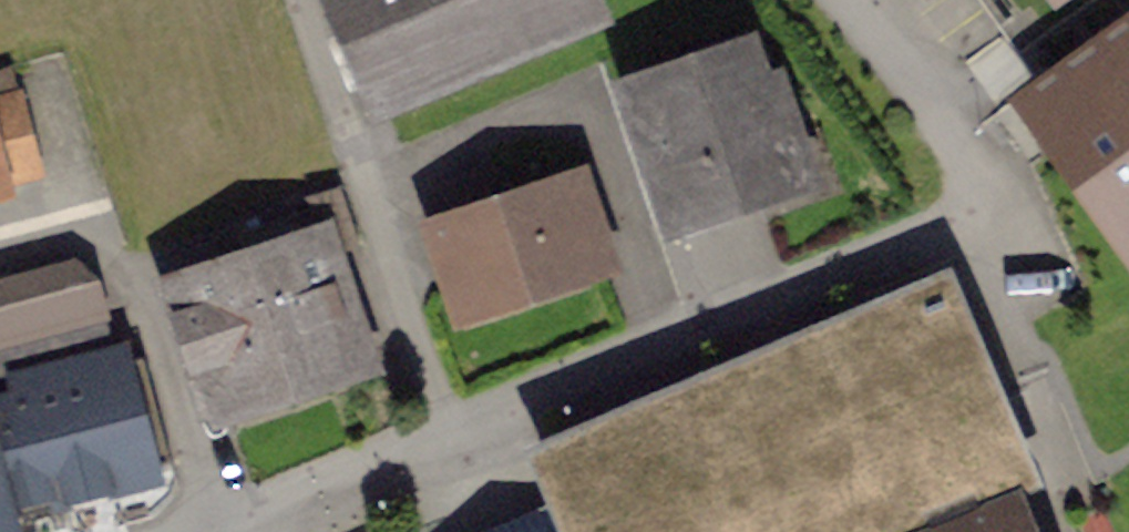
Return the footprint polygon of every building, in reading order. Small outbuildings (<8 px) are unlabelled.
[(378,108),(599,15),(593,0),(333,0),(378,108)] [(1043,100),(1128,219),(1128,38),(1043,100)] [(749,60),(636,97),(676,214),(802,172),(777,97),(764,102),(749,60)] [(0,107),(0,182),(34,174),(16,103),(0,107)] [(482,218),(444,230),(469,304),(598,261),(574,188),(515,207),(510,191),(476,202),(482,218)] [(251,261),(170,288),(209,404),(356,357),(321,250),(330,247),(318,209),(244,234),(251,261)] [(0,287),(0,351),(108,322),(93,263),(0,287)] [(1016,506),(989,518),(981,499),(1031,478),(950,285),(542,455),(574,531),(1027,531),(1016,506)] [(108,322),(0,351),(0,531),(8,529),(1,502),(58,487),(62,501),(119,485),(117,477),(171,462),(143,359),(120,365),(108,322)]
